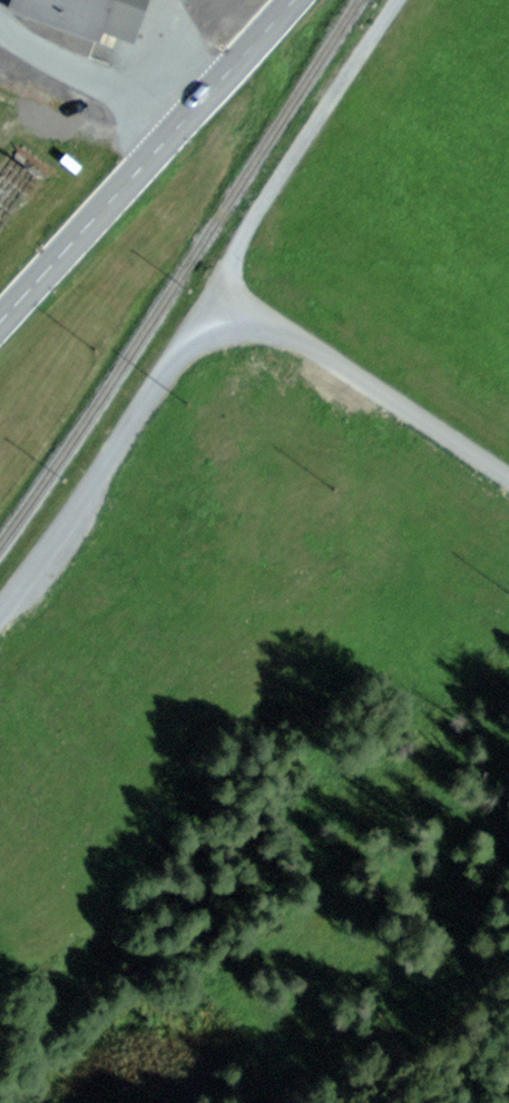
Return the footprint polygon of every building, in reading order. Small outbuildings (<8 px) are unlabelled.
[(9,10),(114,46),(131,0),(13,0),(9,10)]
